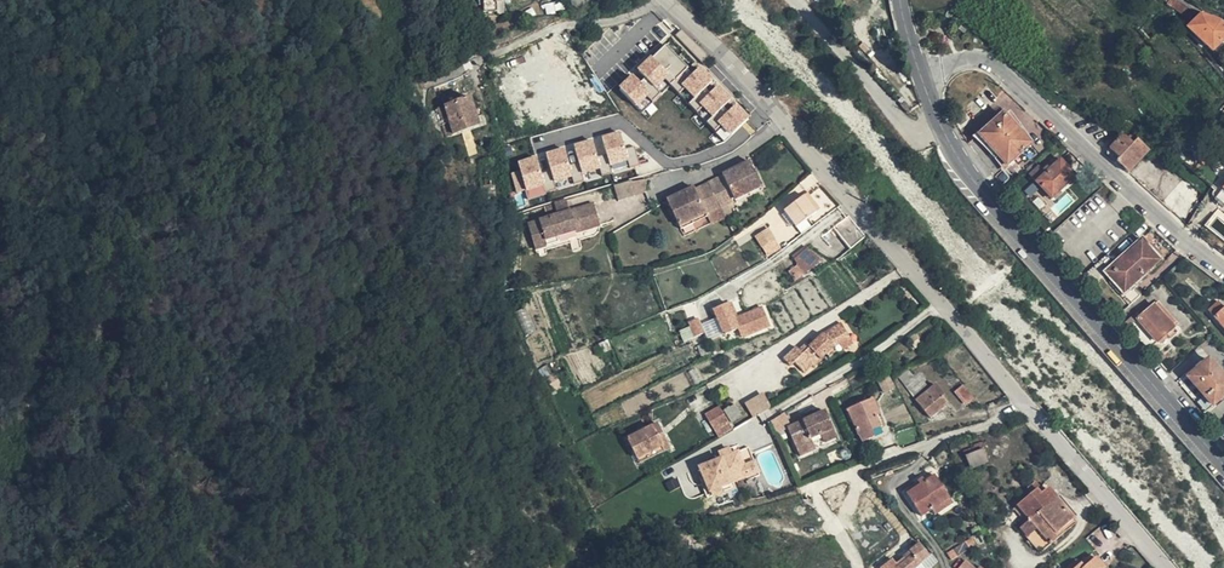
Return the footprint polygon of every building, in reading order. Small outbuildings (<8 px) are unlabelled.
[(483,13),(498,13),(498,3),(505,3),(505,0),(512,0),(482,0),(483,13)] [(1196,12),(1177,0),(1170,0),(1167,3),(1166,5),(1188,20),(1196,12)] [(1223,41),(1223,26),(1220,21),(1201,16),(1188,29),(1212,51),(1219,45),(1223,41)] [(664,42),(635,71),(634,69),(617,86),(641,111),(687,65),(664,42)] [(1219,45),(1212,51),(1220,59),(1223,54),(1223,50),(1219,45)] [(701,63),(679,84),(711,118),(706,122),(724,140),(750,116),(701,63)] [(469,97),(440,107),(437,108),(446,137),(464,131),(479,126),(469,97)] [(902,107),(908,114),(912,111),(906,104),(902,107)] [(1003,113),(989,125),(991,128),(1005,116),(1003,113)] [(989,125),(968,144),(995,177),(1032,145),(1005,116),(991,128),(989,125)] [(604,133),(610,170),(630,167),(624,130),(604,133)] [(1116,162),(1129,173),(1149,151),(1142,144),(1137,139),(1136,141),(1133,144),(1123,134),(1109,149),(1119,159),(1116,162)] [(1136,141),(1123,134),(1133,144),(1136,141)] [(602,136),(574,141),(580,175),(608,170),(602,136)] [(545,150),(553,184),(576,178),(568,145),(545,150)] [(517,193),(525,191),(528,200),(548,193),(536,154),(516,160),(520,170),(510,173),(517,193)] [(1050,169),(1045,174),(1036,182),(1051,200),(1075,177),(1060,160),(1050,169)] [(723,177),(709,184),(721,208),(735,201),(734,199),(761,186),(750,161),(722,174),(723,177)] [(1038,164),(1029,174),(1034,179),(1044,169),(1038,164)] [(633,180),(602,188),(605,200),(617,197),(618,200),(645,192),(642,179),(633,180)] [(721,208),(709,184),(695,190),(694,187),(666,200),(679,227),(706,213),(707,215),(721,208)] [(763,190),(761,186),(734,199),(735,201),(735,203),(763,190)] [(804,195),(816,212),(819,209),(807,193),(804,195)] [(796,227),(816,212),(804,195),(784,210),(796,227)] [(545,217),(570,210),(567,198),(567,197),(541,204),(545,217)] [(535,248),(547,245),(546,240),(557,236),(575,231),(576,233),(591,228),(588,217),(597,215),(593,203),(570,210),(545,217),(528,222),(535,248)] [(724,217),(721,208),(707,215),(707,217),(711,224),(721,218),(724,217)] [(681,230),(707,217),(707,215),(706,213),(679,227),(681,230)] [(516,214),(509,214),(506,235),(513,236),(516,214)] [(600,225),(597,215),(588,217),(591,228),(600,225)] [(865,236),(848,215),(833,227),(850,249),(865,236)] [(761,247),(775,239),(768,228),(755,236),(761,247)] [(546,240),(547,245),(558,242),(557,236),(546,240)] [(781,249),(775,239),(761,247),(768,257),(781,249)] [(1115,262),(1107,253),(1094,265),(1130,305),(1143,293),(1137,287),(1135,289),(1133,286),(1161,261),(1141,239),(1115,262)] [(820,259),(807,247),(793,259),(803,273),(812,266),(813,268),(820,259)] [(1158,301),(1153,305),(1173,329),(1178,324),(1158,301)] [(1209,312),(1214,318),(1223,308),(1217,302),(1209,312)] [(756,331),(747,313),(734,319),(728,304),(713,311),(724,335),(738,328),(745,325),(748,334),(756,331)] [(1153,305),(1141,316),(1127,327),(1148,350),(1166,335),(1170,340),(1177,333),(1173,329),(1153,305)] [(761,307),(747,313),(756,331),(768,325),(761,307)] [(1214,318),(1223,329),(1223,308),(1214,318)] [(1127,327),(1141,316),(1137,312),(1124,324),(1127,327)] [(701,323),(709,340),(722,334),(714,317),(701,323)] [(695,337),(703,333),(697,320),(689,323),(695,337)] [(745,325),(738,328),(742,336),(748,334),(745,325)] [(820,359),(826,354),(832,347),(839,343),(848,337),(843,328),(838,331),(836,326),(821,334),(813,342),(808,347),(805,344),(799,350),(796,347),(783,359),(790,366),(794,362),(804,373),(812,365),(814,367),(821,360),(820,359)] [(848,337),(839,343),(843,349),(852,343),(848,337)] [(603,354),(611,350),(607,340),(599,344),(603,354)] [(832,347),(826,354),(829,357),(835,350),(832,347)] [(1197,364),(1177,382),(1204,413),(1223,396),(1223,379),(1208,361),(1204,365),(1201,368),(1197,364)] [(906,385),(914,396),(927,385),(918,375),(906,385)] [(914,396),(917,399),(933,386),(930,382),(927,385),(914,396)] [(933,386),(917,399),(916,400),(930,417),(947,403),(942,396),(944,394),(935,384),(933,386)] [(972,397),(962,384),(955,391),(965,403),(972,397)] [(762,414),(768,410),(770,409),(762,396),(746,405),(753,419),(762,414)] [(871,430),(879,426),(873,413),(878,411),(872,398),(848,410),(862,441),(873,436),(871,430)] [(730,422),(741,415),(734,404),(723,411),(730,422)] [(722,411),(718,406),(705,414),(717,436),(732,428),(722,411)] [(836,436),(825,411),(787,429),(796,449),(811,442),(810,438),(819,434),(823,442),(836,436)] [(656,449),(659,454),(669,448),(657,424),(627,439),(637,458),(656,449)] [(882,431),(879,426),(871,430),(873,436),(882,431)] [(966,457),(984,451),(984,443),(975,446),(975,447),(964,451),(966,457)] [(639,464),(659,454),(656,449),(637,458),(639,464)] [(718,453),(719,459),(728,456),(726,450),(718,453)] [(728,456),(719,459),(706,463),(713,489),(717,487),(726,485),(736,482),(733,472),(751,466),(746,451),(728,456)] [(988,463),(984,451),(966,457),(971,468),(988,463)] [(754,477),(751,466),(733,472),(736,482),(754,477)] [(936,515),(953,504),(934,475),(925,482),(922,477),(918,481),(920,485),(907,493),(923,516),(932,510),(936,515)] [(1048,487),(1043,491),(1041,493),(1038,489),(1040,487),(1036,482),(1028,488),(1033,494),(1017,506),(1030,520),(1051,545),(1079,520),(1058,496),(1057,496),(1048,487)] [(1041,553),(1051,545),(1030,520),(1020,529),(1041,553)] [(961,555),(971,549),(970,546),(975,543),(972,537),(948,553),(952,559),(961,555)] [(883,567),(924,567),(921,563),(929,556),(919,543),(895,563),(893,560),(883,567)] [(1105,567),(1096,557),(1085,567),(1082,563),(1076,567),(1105,567)]
